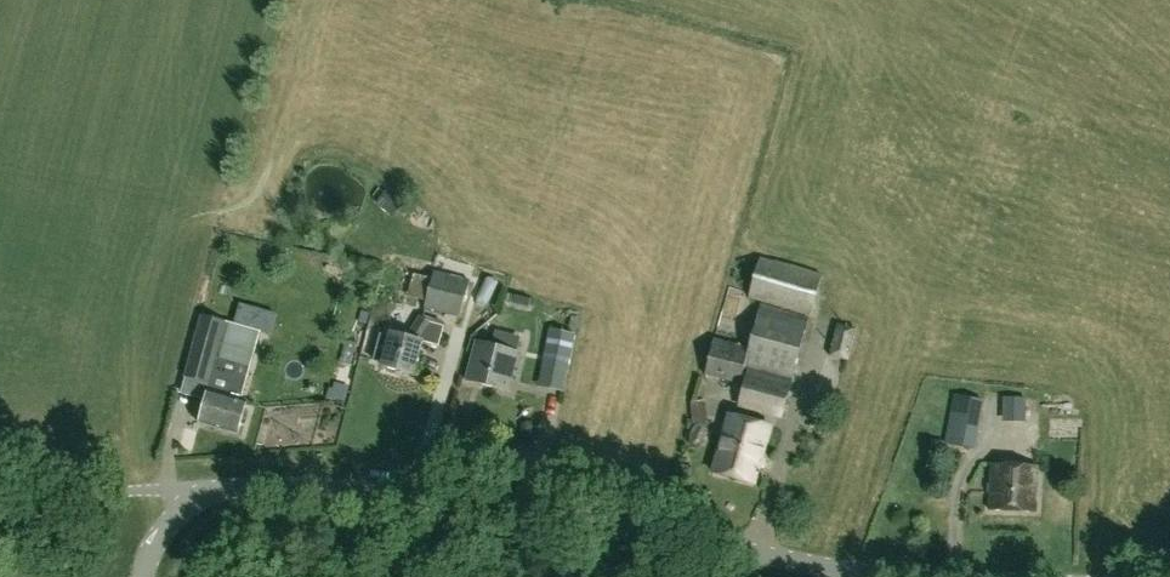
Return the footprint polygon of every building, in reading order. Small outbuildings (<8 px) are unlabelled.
[(384,191),(374,202),(390,217),(400,206),(384,191)] [(821,275),(760,257),(748,297),(809,315),(821,275)] [(434,270),(424,306),(460,315),(469,279),(434,270)] [(259,331),(201,315),(184,376),(209,383),(198,423),(236,433),(246,401),(240,399),(259,331)] [(805,327),(759,315),(750,347),(714,338),(705,374),(740,383),(743,369),(748,370),(739,405),(781,416),(805,327)] [(413,374),(421,340),(436,344),(440,326),(431,324),(421,317),(410,334),(419,339),(391,332),(390,337),(381,335),(374,360),(384,363),(383,366),(413,374)] [(835,322),(828,356),(849,361),(859,328),(835,322)] [(567,338),(542,332),(538,347),(563,353),(567,338)] [(476,340),(465,380),(508,391),(519,352),(476,340)] [(954,396),(945,443),(973,448),(982,401),(954,396)] [(1008,397),(1008,421),(1032,422),(1033,398),(1008,397)] [(729,415),(713,472),(753,484),(770,426),(729,415)] [(991,464),(989,510),(1036,512),(1037,466),(991,464)]
